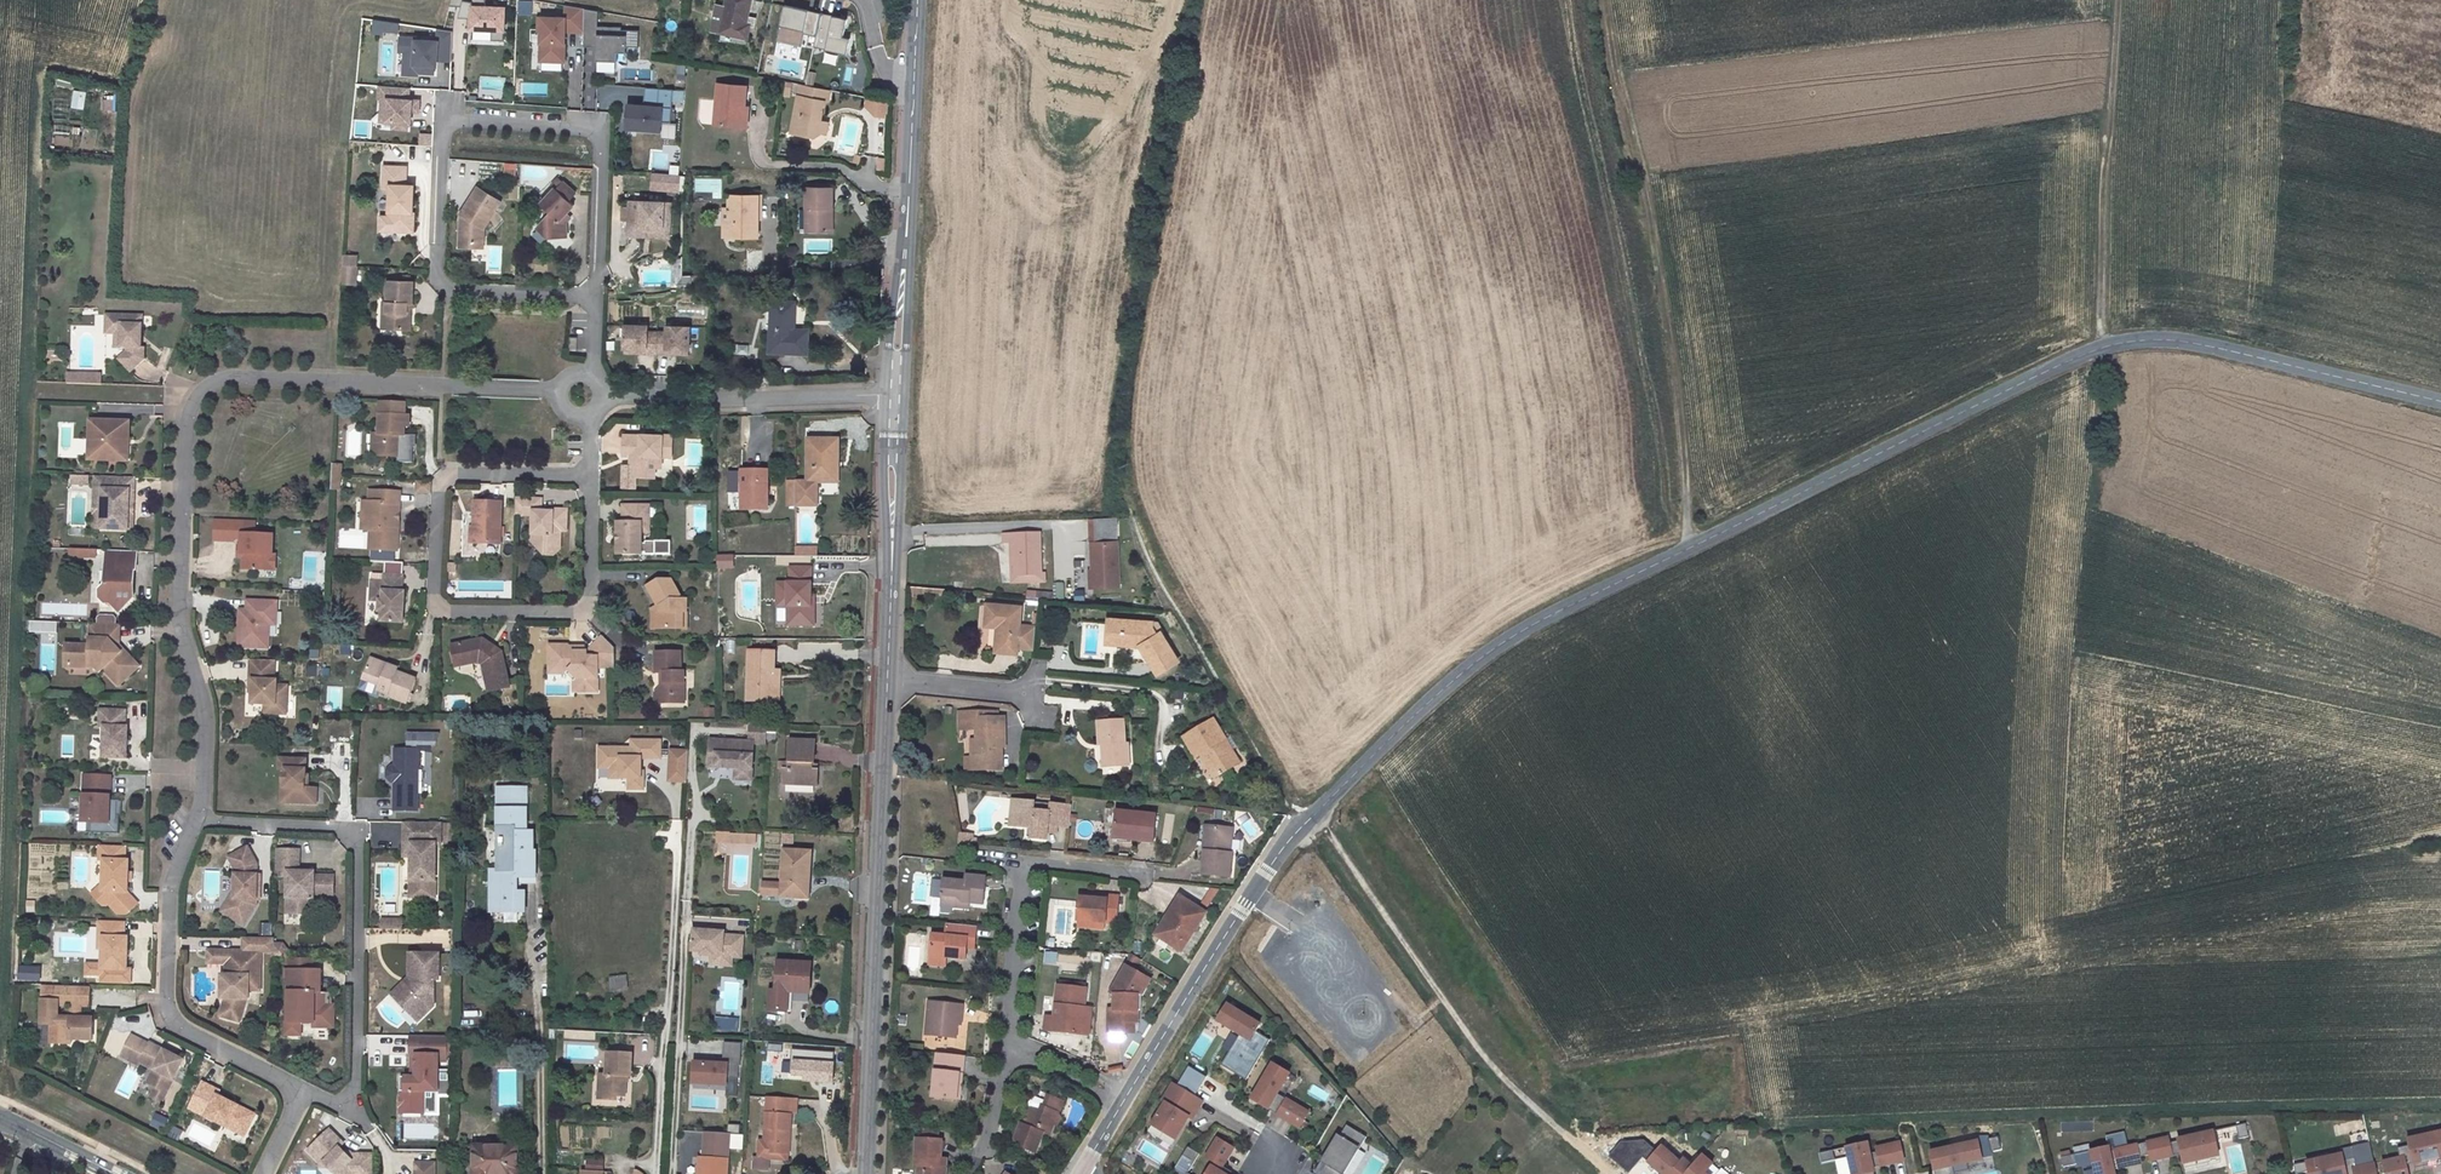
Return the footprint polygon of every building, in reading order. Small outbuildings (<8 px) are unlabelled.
[(446,8),(466,8),(466,31),(487,31),(486,42),(498,42),(500,9),(480,8),(480,0),(448,0),(446,8)] [(515,13),(530,14),(531,0),(516,0),(515,13)] [(751,0),(727,0),(725,9),(721,34),(749,39),(752,23),(747,21),(751,0)] [(580,10),(560,7),(560,19),(533,18),(533,31),(536,31),(535,62),(559,63),(559,44),(556,44),(556,38),(560,38),(560,33),(579,33),(580,10)] [(815,38),(820,15),(783,7),(776,42),(801,47),(803,36),(815,38)] [(721,34),(725,9),(720,8),(716,8),(712,33),(712,34),(719,35),(721,35),(721,34)] [(580,10),(579,33),(579,44),(594,44),(594,49),(593,62),(614,63),(615,54),(624,54),(624,48),(636,49),(636,32),(618,32),(618,29),(595,28),(595,13),(580,10)] [(843,38),(847,20),(820,15),(815,38),(813,48),(847,55),(850,39),(843,38)] [(370,20),(370,32),(397,33),(397,21),(370,20)] [(447,36),(432,34),(432,46),(411,46),(411,44),(394,44),(394,58),(400,58),(399,70),(413,70),(413,78),(430,79),(430,66),(430,61),(446,61),(447,36)] [(844,66),(841,85),(849,87),(852,67),(844,66)] [(413,70),(399,70),(399,81),(413,81),(413,78),(413,70)] [(710,99),(709,125),(734,126),(735,112),(743,113),(744,95),(740,95),(741,87),(711,85),(710,99)] [(820,124),(824,104),(829,105),(831,92),(801,87),(791,135),(814,139),(822,137),(825,125),(820,124)] [(405,90),(376,88),(375,101),(378,101),(378,111),(383,112),(383,124),(390,125),(390,131),(404,131),(405,113),(415,114),(415,103),(405,102),(405,90)] [(668,91),(640,89),(639,107),(638,110),(622,109),(621,127),(631,127),(631,131),(656,132),(657,123),(666,124),(668,91)] [(681,101),(683,90),(672,89),(671,100),(681,101)] [(72,108),(85,109),(87,91),(73,90),(72,108)] [(105,110),(121,110),(122,97),(105,96),(105,110)] [(885,116),(885,100),(866,99),(866,115),(885,116)] [(735,112),(734,126),(742,127),(743,113),(735,112)] [(884,154),(881,116),(867,117),(869,155),(884,154)] [(385,195),(384,222),(379,225),(379,231),(382,236),(410,237),(412,187),(404,187),(405,170),(381,170),(381,191),(385,195)] [(649,171),(646,190),(676,194),(679,174),(649,171)] [(559,184),(554,189),(567,203),(572,197),(559,184)] [(548,216),(533,231),(544,242),(564,242),(562,217),(571,207),(567,203),(554,189),(537,207),(548,216)] [(809,189),(806,235),(823,235),(824,209),(831,209),(831,189),(809,189)] [(496,205),(472,192),(466,203),(489,216),(496,205)] [(731,209),(731,237),(758,237),(758,197),(731,196),(731,209)] [(458,219),(456,249),(479,250),(480,232),(489,216),(466,203),(458,219)] [(660,203),(626,203),(625,210),(619,210),(619,223),(625,222),(625,237),(637,237),(637,228),(660,228),(660,203)] [(667,203),(660,203),(660,228),(637,228),(637,237),(666,238),(667,203)] [(485,273),(501,274),(502,245),(486,245),(485,273)] [(339,269),(354,269),(354,257),(340,257),(339,269)] [(384,304),(383,331),(407,332),(412,305),(409,283),(385,283),(384,304)] [(770,350),(808,353),(808,331),(793,330),(795,302),(772,301),(770,350)] [(142,316),(106,314),(105,332),(113,332),(119,333),(118,346),(125,347),(125,349),(118,358),(129,371),(142,359),(143,347),(140,347),(142,316)] [(645,349),(645,353),(655,354),(656,333),(646,333),(647,326),(624,326),(623,348),(645,349)] [(656,333),(655,354),(666,354),(666,350),(688,350),(689,328),(666,327),(666,333),(656,333)] [(68,371),(68,384),(104,384),(104,372),(68,371)] [(402,405),(377,405),(377,418),(377,438),(377,460),(401,460),(402,430),(402,418),(402,405)] [(129,423),(89,421),(88,441),(93,441),(92,461),(122,462),(123,443),(128,443),(129,423)] [(672,432),(621,432),(621,455),(636,455),(637,477),(655,478),(655,456),(672,455),(672,432)] [(369,438),(368,459),(377,460),(377,438),(369,438)] [(838,443),(807,443),(806,486),(832,486),(832,466),(837,466),(838,443)] [(338,471),(330,470),(330,482),(337,483),(338,471)] [(766,513),(767,474),(739,474),(738,512),(766,513)] [(87,477),(70,476),(70,484),(86,485),(87,477)] [(133,479),(93,477),(92,490),(100,491),(98,530),(130,532),(131,517),(126,517),(127,504),(132,504),(133,479)] [(337,483),(330,482),(329,495),(337,495),(337,483)] [(414,486),(414,499),(428,499),(428,486),(414,486)] [(100,491),(92,490),(90,530),(98,530),(100,491)] [(362,505),(361,532),(365,532),(365,551),(394,552),(396,522),(389,521),(390,514),(396,514),(397,496),(372,494),(371,505),(362,505)] [(529,518),(529,536),(536,536),(535,550),(542,558),(554,558),(560,553),(561,532),(568,532),(568,511),(540,511),(540,502),(512,502),(512,518),(529,518)] [(473,505),(471,549),(500,551),(501,506),(473,505)] [(618,525),(618,558),(640,558),(641,525),(649,525),(649,508),(622,507),(622,525),(618,525)] [(1092,544),(1093,593),(1119,592),(1117,543),(1115,519),(1094,519),(1095,544),(1092,544)] [(243,522),(215,520),(214,540),(233,541),(233,538),(242,538),(241,554),(243,554),(242,568),(267,569),(267,555),(272,555),(273,535),(242,534),(243,522)] [(1044,578),(1043,534),(1007,535),(1007,546),(1020,546),(1019,579),(1044,578)] [(666,554),(667,540),(643,540),(643,554),(666,554)] [(99,558),(99,548),(70,548),(70,558),(99,558)] [(135,553),(105,551),(103,586),(97,591),(97,599),(102,605),(107,605),(112,609),(119,602),(123,606),(130,600),(132,572),(133,573),(135,553)] [(830,552),(809,552),(809,560),(830,560),(830,552)] [(272,555),(267,555),(267,569),(275,570),(275,555),(272,555)] [(810,608),(811,573),(789,572),(789,587),(777,587),(776,598),(787,598),(786,612),(786,628),(812,628),(813,608),(810,608)] [(690,629),(689,600),(686,600),(667,574),(650,587),(662,605),(662,630),(690,629)] [(379,595),(378,615),(383,615),(383,624),(405,625),(406,595),(401,595),(402,576),(384,576),(383,585),(372,585),(372,594),(379,595)] [(1063,599),(1063,582),(1052,581),(1052,599),(1063,599)] [(1025,590),(1025,598),(1045,598),(1046,590),(1025,590)] [(776,598),(776,611),(786,612),(787,598),(776,598)] [(277,601),(247,600),(247,610),(246,620),(239,620),(238,646),(268,648),(269,625),(270,612),(276,612),(277,601)] [(119,602),(112,609),(115,613),(123,606),(119,602)] [(1017,609),(981,607),(981,627),(995,629),(994,654),(1014,655),(1015,650),(1037,651),(1040,628),(1016,627),(1017,609)] [(1147,623),(1105,619),(1103,643),(1136,646),(1153,671),(1172,660),(1163,647),(1165,646),(1156,631),(1153,634),(1147,623)] [(42,634),(42,643),(57,644),(58,622),(31,621),(31,633),(42,634)] [(114,626),(88,624),(87,647),(67,646),(66,667),(87,669),(87,666),(98,667),(102,671),(115,686),(135,668),(120,651),(118,652),(113,646),(114,626)] [(567,673),(578,679),(578,693),(597,693),(597,670),(615,670),(615,650),(602,638),(588,653),(571,653),(567,648),(544,648),(544,678),(561,678),(567,673)] [(461,667),(477,664),(480,666),(486,692),(487,694),(508,688),(499,651),(481,640),(449,646),(453,663),(459,661),(461,667)] [(1052,658),(1053,642),(1042,641),(1040,657),(1052,658)] [(662,674),(662,684),(659,684),(650,697),(663,706),(663,705),(670,696),(687,696),(687,674),(682,675),(682,653),(656,653),(656,675),(662,674)] [(773,706),(776,655),(749,653),(745,704),(773,706)] [(274,660),(250,659),(249,686),(252,686),(251,704),(264,704),(274,704),(274,714),(285,714),(286,686),(276,685),(276,680),(273,680),(274,660)] [(379,692),(407,702),(413,682),(393,675),(394,673),(368,665),(363,680),(381,686),(379,692)] [(361,686),(379,692),(381,686),(363,680),(361,686)] [(663,705),(686,705),(687,696),(670,696),(663,705)] [(274,704),(264,704),(264,713),(274,714),(274,704)] [(1042,706),(1042,719),(1057,718),(1056,706),(1042,706)] [(978,708),(962,709),(963,726),(979,725),(980,739),(975,739),(976,768),(1005,767),(1003,731),(1006,731),(1005,716),(998,716),(979,716),(978,708)] [(124,712),(98,711),(98,727),(102,728),(101,758),(124,760),(126,729),(123,728),(124,712)] [(1124,717),(1099,722),(1102,745),(1105,745),(1108,766),(1135,762),(1131,741),(1127,742),(1124,717)] [(1239,765),(1213,723),(1180,742),(1192,763),(1202,758),(1215,779),(1239,765)] [(435,747),(435,732),(403,731),(403,746),(435,747)] [(752,745),(709,742),(708,756),(715,757),(714,769),(728,770),(728,767),(734,768),(734,782),(750,783),(752,745)] [(781,785),(816,787),(817,770),(810,769),(812,743),(789,742),(786,771),(782,771),(781,785)] [(619,783),(628,783),(628,793),(641,793),(641,777),(639,777),(639,770),(636,770),(636,763),(659,763),(659,744),(628,744),(628,751),(597,750),(597,771),(608,772),(620,772),(619,783)] [(664,782),(684,782),(685,748),(665,748),(664,782)] [(417,749),(394,749),(394,766),(390,766),(386,770),(386,777),(390,782),(393,782),(393,809),(416,810),(417,749)] [(967,756),(968,768),(976,768),(975,756),(967,756)] [(305,765),(279,764),(279,774),(285,775),(285,780),(282,780),(282,788),(285,788),(290,788),(290,803),(316,804),(317,788),(307,788),(308,781),(305,780),(305,765)] [(909,777),(911,766),(910,766),(900,766),(899,776),(909,777)] [(608,782),(619,783),(620,772),(608,772),(608,782)] [(113,778),(86,777),(84,823),(110,825),(113,778)] [(285,788),(282,788),(281,802),(290,803),(290,788),(285,788)] [(528,833),(530,793),(501,793),(499,829),(517,830),(517,833),(528,833)] [(1010,801),(1007,828),(1017,829),(1020,802),(1010,801)] [(1047,841),(1049,826),(1070,828),(1072,808),(1051,805),(1050,814),(1033,812),(1034,803),(1020,802),(1017,829),(1027,831),(1026,839),(1047,841)] [(1212,814),(1213,807),(1197,805),(1196,812),(1212,814)] [(1215,808),(1213,818),(1222,820),(1225,811),(1215,808)] [(1117,839),(1157,844),(1160,817),(1119,812),(1117,839)] [(439,822),(403,822),(403,843),(409,844),(409,880),(408,897),(433,897),(433,881),(434,844),(438,844),(439,822)] [(503,842),(501,873),(490,873),(489,907),(505,907),(505,912),(517,912),(519,895),(515,895),(516,879),(529,880),(530,856),(534,855),(535,836),(517,836),(517,833),(517,830),(499,829),(498,841),(503,842)] [(1210,831),(1206,856),(1209,856),(1213,857),(1216,832),(1210,831)] [(1209,856),(1207,880),(1234,883),(1237,857),(1233,857),(1235,834),(1216,832),(1213,857),(1209,856)] [(726,842),(752,844),(753,837),(726,835),(726,842)] [(781,848),(789,849),(791,841),(782,840),(781,848)] [(720,844),(720,853),(752,853),(752,844),(720,844)] [(126,848),(101,847),(100,862),(104,862),(103,885),(103,893),(96,899),(103,907),(106,907),(108,905),(115,899),(115,894),(128,895),(129,862),(126,862),(126,848)] [(299,849),(276,849),(275,876),(287,876),(287,897),(292,897),(292,913),(313,914),(313,894),(325,894),(325,891),(333,891),(333,875),(309,875),(309,871),(298,871),(298,867),(299,849)] [(243,850),(227,865),(237,874),(236,887),(236,904),(227,908),(239,921),(256,905),(256,890),(259,890),(260,874),(256,874),(256,864),(243,850)] [(812,855),(784,852),(781,887),(762,885),(761,895),(780,897),(780,898),(802,901),(805,871),(811,871),(812,855)] [(966,885),(945,882),(942,910),(957,912),(965,906),(987,909),(989,880),(966,878),(966,885)] [(103,893),(103,885),(92,896),(96,899),(103,893)] [(1210,886),(1201,901),(1208,906),(1218,890),(1210,886)] [(236,887),(221,902),(227,908),(236,904),(236,887)] [(115,899),(108,905),(118,915),(127,916),(138,906),(128,895),(115,894),(115,899)] [(1106,902),(1079,899),(1076,922),(1105,924),(1116,926),(1119,899),(1106,898),(1106,902)] [(1179,902),(1154,940),(1180,957),(1205,918),(1179,902)] [(401,920),(380,919),(380,928),(401,929),(401,920)] [(925,959),(945,961),(962,963),(965,942),(974,943),(976,926),(947,922),(945,939),(928,938),(925,959)] [(1094,932),(1103,936),(1104,933),(1105,924),(1076,922),(1076,930),(1094,932)] [(126,924),(100,923),(99,938),(103,938),(103,949),(102,970),(127,971),(129,938),(125,938),(126,924)] [(261,923),(261,935),(272,935),(272,923),(261,923)] [(720,933),(693,932),(692,955),(701,956),(701,959),(714,960),(722,961),(721,968),(722,968),(731,968),(732,959),(739,959),(741,938),(720,936),(720,933)] [(274,938),(235,937),(234,950),(221,950),(221,963),(221,975),(225,975),(225,998),(229,998),(224,1017),(239,1021),(244,1002),(244,989),(260,990),(260,951),(273,951),(273,945),(274,938)] [(282,945),(273,945),(273,951),(273,957),(286,958),(286,949),(282,945)] [(221,950),(207,950),(207,962),(221,963),(221,950)] [(1060,968),(1086,970),(1087,954),(1061,952),(1060,968)] [(437,954),(408,954),(408,979),(412,978),(412,985),(407,985),(393,998),(405,1010),(410,1005),(421,1016),(432,1006),(432,980),(437,980),(437,954)] [(301,958),(289,958),(289,970),(286,970),(286,984),(285,992),(288,992),(287,1021),(285,1021),(285,1033),(299,1033),(299,1022),(313,1022),(312,1027),(333,1027),(333,1005),(330,1005),(325,1004),(325,993),(320,993),(320,970),(312,970),(301,970),(301,958)] [(312,958),(301,958),(301,970),(312,970),(312,958)] [(925,969),(944,971),(945,961),(925,959),(925,969)] [(807,966),(776,965),(775,990),(768,990),(767,1012),(787,1013),(788,994),(808,995),(808,982),(805,982),(807,966)] [(1137,1024),(1138,999),(1142,999),(1152,981),(1126,966),(1108,992),(1119,998),(1119,1012),(1108,1012),(1107,1033),(1125,1033),(1125,1024),(1137,1024)] [(24,967),(23,979),(33,980),(34,968),(24,967)] [(625,975),(607,976),(607,990),(626,989),(625,975)] [(408,979),(390,995),(393,998),(407,985),(412,985),(412,978),(408,979)] [(1056,983),(1053,1014),(1044,1013),(1042,1027),(1080,1031),(1083,1006),(1085,986),(1056,983)] [(50,985),(49,999),(42,999),(40,1023),(50,1024),(49,1043),(68,1044),(69,1039),(91,1040),(92,1019),(80,1018),(80,1006),(89,1006),(90,987),(50,985)] [(50,985),(43,985),(42,999),(49,999),(50,985)] [(137,1007),(137,988),(97,988),(97,1007),(137,1007)] [(229,998),(225,998),(219,1016),(224,1017),(229,998)] [(928,1004),(926,1041),(957,1043),(958,1031),(961,1031),(962,1006),(928,1004)] [(1259,1024),(1226,1004),(1217,1020),(1250,1040),(1259,1024)] [(410,1005),(405,1010),(416,1021),(421,1016),(410,1005)] [(1083,1006),(1080,1031),(1087,1032),(1090,1006),(1083,1006)] [(712,1017),(711,1031),(737,1031),(737,1017),(712,1017)] [(1189,1052),(1200,1059),(1212,1041),(1201,1033),(1189,1052)] [(148,1044),(131,1035),(120,1056),(138,1066),(139,1063),(153,1070),(158,1072),(151,1086),(154,1087),(166,1093),(183,1060),(149,1043),(148,1044)] [(445,1037),(408,1036),(408,1055),(409,1055),(409,1067),(410,1069),(410,1077),(398,1077),(398,1113),(423,1113),(423,1091),(436,1092),(436,1061),(444,1061),(445,1037)] [(740,1045),(723,1044),(722,1066),(693,1065),(692,1086),(726,1087),(727,1080),(737,1081),(738,1067),(739,1067),(740,1045)] [(776,1064),(777,1049),(767,1048),(765,1062),(776,1064)] [(957,1099),(959,1075),(963,1075),(965,1055),(937,1052),(933,1097),(957,1099)] [(616,1094),(626,1094),(627,1074),(629,1074),(631,1055),(606,1053),(604,1073),(599,1073),(598,1083),(602,1083),(600,1096),(616,1097),(616,1094)] [(1289,1073),(1272,1063),(1251,1099),(1299,1127),(1308,1112),(1277,1093),(1289,1073)] [(1206,1077),(1188,1066),(1177,1086),(1194,1096),(1206,1077)] [(158,1072),(153,1070),(146,1083),(151,1086),(158,1072)] [(219,1091),(202,1083),(193,1100),(209,1109),(206,1116),(227,1127),(229,1122),(246,1131),(254,1114),(217,1095),(219,1091)] [(262,1102),(266,1093),(243,1083),(239,1092),(262,1102)] [(1191,1119),(1202,1101),(1194,1096),(1177,1086),(1172,1083),(1162,1101),(1165,1103),(1151,1125),(1175,1139),(1188,1117),(1191,1119)] [(166,1093),(154,1087),(150,1097),(161,1103),(166,1093)] [(789,1143),(791,1112),(787,1111),(788,1098),(766,1097),(762,1141),(756,1140),(755,1160),(749,1159),(749,1171),(765,1172),(765,1160),(766,1154),(783,1155),(787,1156),(788,1143),(789,1143)] [(1028,1113),(1022,1128),(1018,1127),(1010,1147),(1029,1155),(1036,1137),(1042,1139),(1047,1127),(1045,1126),(1050,1115),(1052,1116),(1056,1107),(1041,1100),(1039,1106),(1035,1116),(1028,1113)] [(1029,1102),(1024,1103),(1022,1108),(1025,1112),(1028,1113),(1035,1116),(1039,1106),(1029,1102)] [(153,1112),(148,1125),(162,1131),(167,1118),(153,1112)] [(1050,1115),(1045,1126),(1047,1127),(1052,1129),(1057,1118),(1052,1116),(1050,1115)] [(246,1131),(229,1122),(227,1127),(243,1135),(246,1131)] [(2093,1131),(2093,1122),(2080,1123),(2081,1131),(2093,1131)] [(2245,1123),(2235,1125),(2238,1138),(2248,1136),(2245,1123)] [(167,1136),(177,1141),(182,1130),(171,1125),(167,1136)] [(1346,1125),(1339,1136),(1337,1134),(1320,1162),(1327,1167),(1323,1173),(1342,1173),(1340,1173),(1356,1146),(1359,1148),(1366,1137),(1346,1125)] [(308,1150),(322,1164),(324,1163),(335,1173),(372,1173),(373,1154),(346,1154),(339,1147),(343,1144),(329,1129),(308,1150)] [(2168,1137),(2136,1145),(2139,1157),(2149,1155),(2150,1160),(2180,1154),(2183,1163),(2218,1155),(2212,1130),(2177,1138),(2178,1141),(2169,1143),(2168,1137)] [(2382,1161),(2384,1173),(2407,1173),(2404,1162),(2411,1161),(2412,1163),(2440,1156),(2440,1132),(2406,1140),(2408,1145),(2397,1148),(2399,1157),(2382,1161)] [(729,1136),(704,1135),(702,1158),(727,1160),(729,1136)] [(1997,1136),(1987,1138),(1991,1151),(2000,1149),(1997,1136)] [(1217,1138),(1206,1157),(1215,1163),(1212,1167),(1211,1166),(1206,1173),(1227,1173),(1229,1171),(1222,1166),(1233,1148),(1217,1138)] [(1977,1140),(1929,1151),(1935,1173),(1954,1173),(1952,1165),(1981,1158),(1977,1140)] [(917,1173),(948,1173),(948,1170),(940,1169),(942,1142),(916,1141),(915,1169),(918,1169),(917,1173)] [(1846,1147),(1852,1173),(1874,1173),(1873,1167),(1904,1160),(1900,1142),(1875,1147),(1877,1152),(1870,1153),(1867,1142),(1846,1147)] [(1647,1160),(1663,1173),(1684,1173),(1692,1165),(1683,1157),(1680,1161),(1661,1145),(1647,1160)] [(2140,1163),(2139,1157),(2136,1145),(2109,1151),(2108,1147),(2090,1151),(2095,1173),(2114,1173),(2113,1169),(2140,1163)] [(515,1147),(459,1147),(459,1173),(514,1173),(515,1147)] [(1182,1156),(1194,1163),(1199,1155),(1187,1147),(1182,1156)] [(1833,1150),(1819,1153),(1822,1163),(1835,1160),(1833,1150)] [(1684,1173),(1707,1173),(1704,1171),(1712,1162),(1701,1153),(1692,1165),(1684,1173)] [(2373,1164),(2356,1168),(2354,1158),(2343,1161),(2341,1154),(2293,1165),(2295,1173),(2302,1173),(2308,1173),(2376,1173),(2373,1164)] [(2074,1155),(2061,1158),(2063,1168),(2076,1165),(2074,1155)] [(699,1158),(697,1173),(725,1173),(727,1160),(702,1158),(699,1158)] [(412,1163),(412,1173),(432,1173),(432,1163),(412,1163)]
